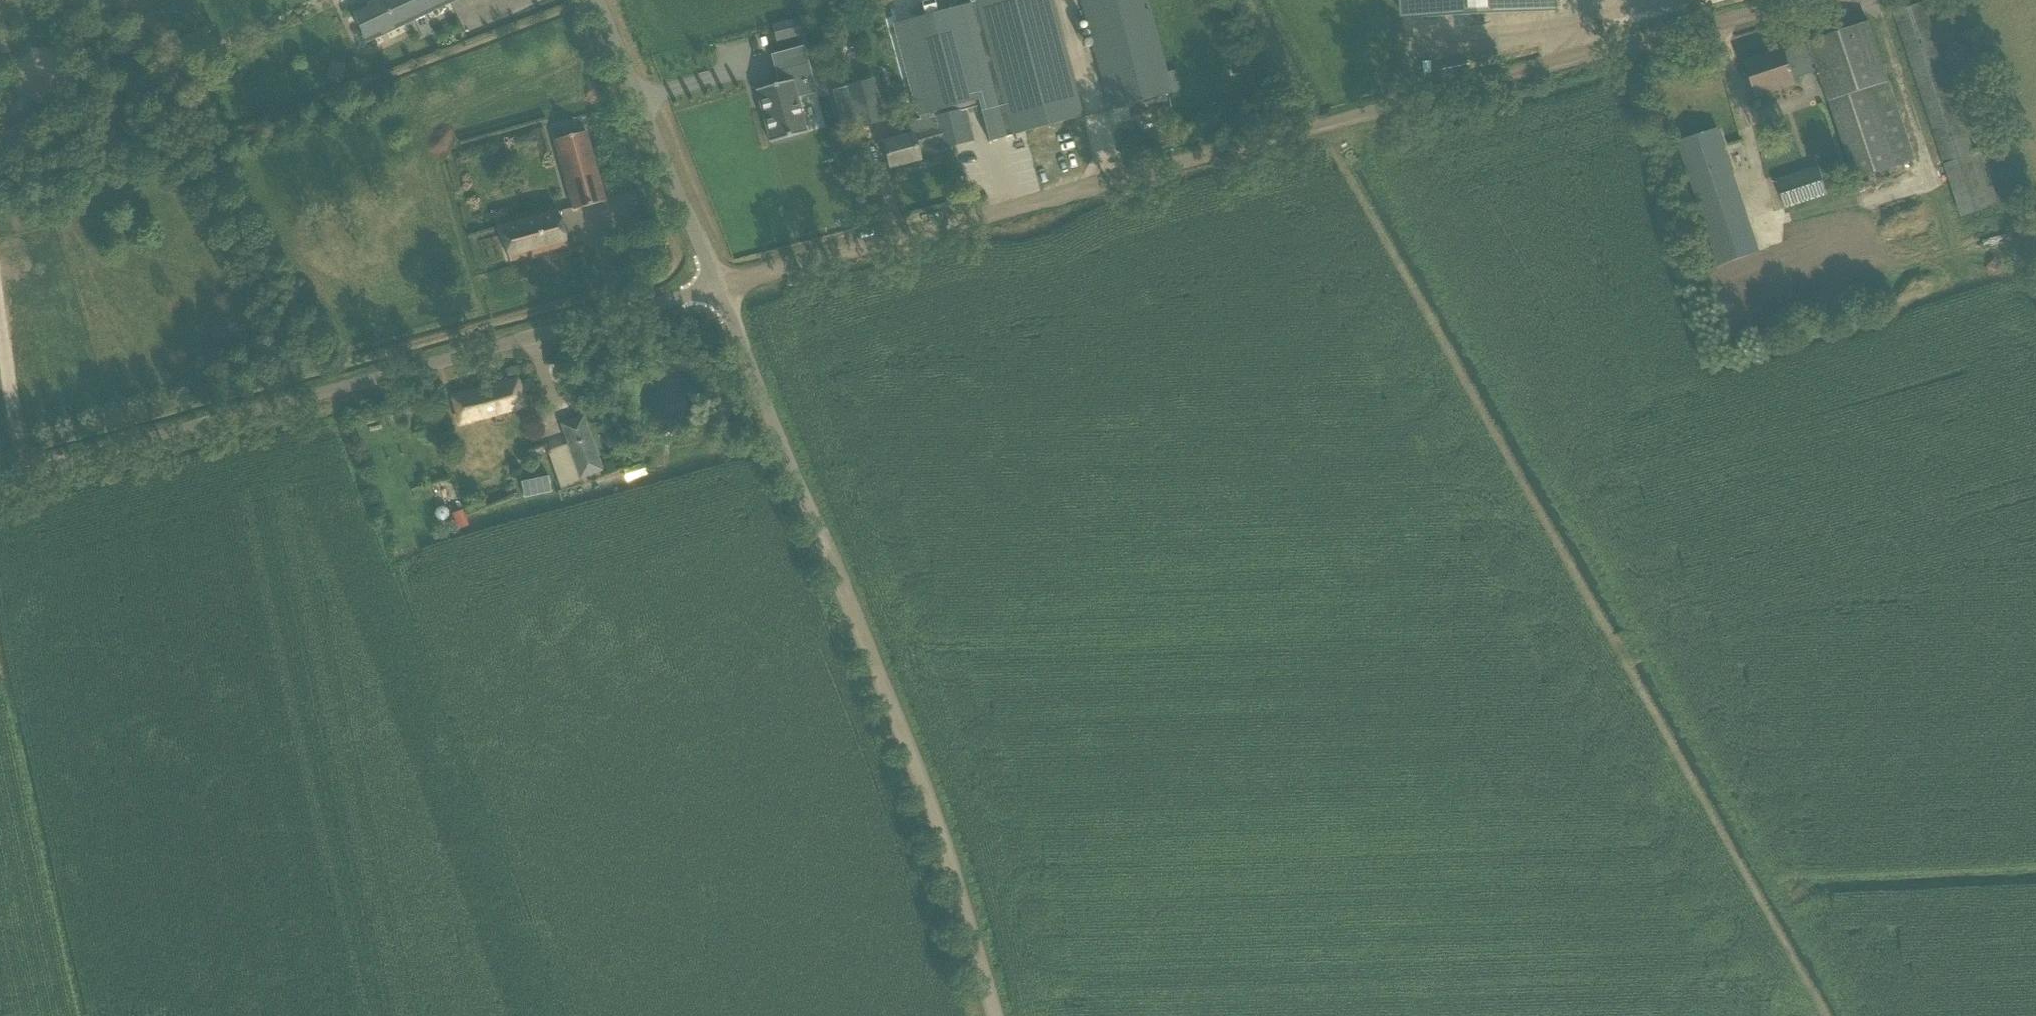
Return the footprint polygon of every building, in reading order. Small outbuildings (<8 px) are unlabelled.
[(366,42),(456,0),(376,0),(352,11),(366,42)] [(975,3),(892,24),(915,116),(928,113),(930,118),(910,125),(912,136),(884,143),(890,168),(920,160),(917,149),(936,144),(938,151),(974,141),(965,109),(979,106),(988,137),(1080,113),(1051,0),(974,0),(975,3)] [(1110,109),(1172,93),(1147,0),(1081,0),(1110,109)] [(1553,0),(1404,0),(1405,19),(1554,12),(1553,0)] [(1895,13),(1963,216),(2006,202),(1989,150),(1974,155),(1924,3),(1895,13)] [(1821,69),(1858,179),(1915,160),(1869,22),(1810,42),(1811,45),(1785,54),(1784,50),(1747,63),(1758,96),(1796,83),(1794,78),(1821,69)] [(1243,60),(1227,65),(1230,78),(1246,74),(1243,60)] [(332,61),(327,79),(340,82),(344,64),(332,61)] [(776,71),(779,84),(756,90),(770,143),(807,133),(794,82),(812,77),(809,62),(776,71)] [(885,121),(877,90),(848,97),(856,128),(885,121)] [(1679,143),(1720,266),(1760,253),(1719,130),(1679,143)] [(586,132),(555,141),(562,166),(577,162),(582,181),(567,185),(574,210),(606,202),(586,132)] [(1776,180),(1786,210),(1829,195),(1819,166),(1776,180)] [(501,227),(511,262),(568,246),(558,211),(501,227)] [(452,396),(460,424),(526,407),(518,378),(452,396)] [(561,424),(581,479),(604,470),(599,457),(604,455),(589,414),(561,424)] [(643,463),(623,470),(627,482),(647,475),(643,463)] [(435,510),(434,513),(435,517),(438,520),(442,522),(445,521),(448,518),(450,514),(449,510),(446,507),(442,506),(438,507),(435,510)] [(462,511),(452,515),(457,529),(467,525),(462,511)]
